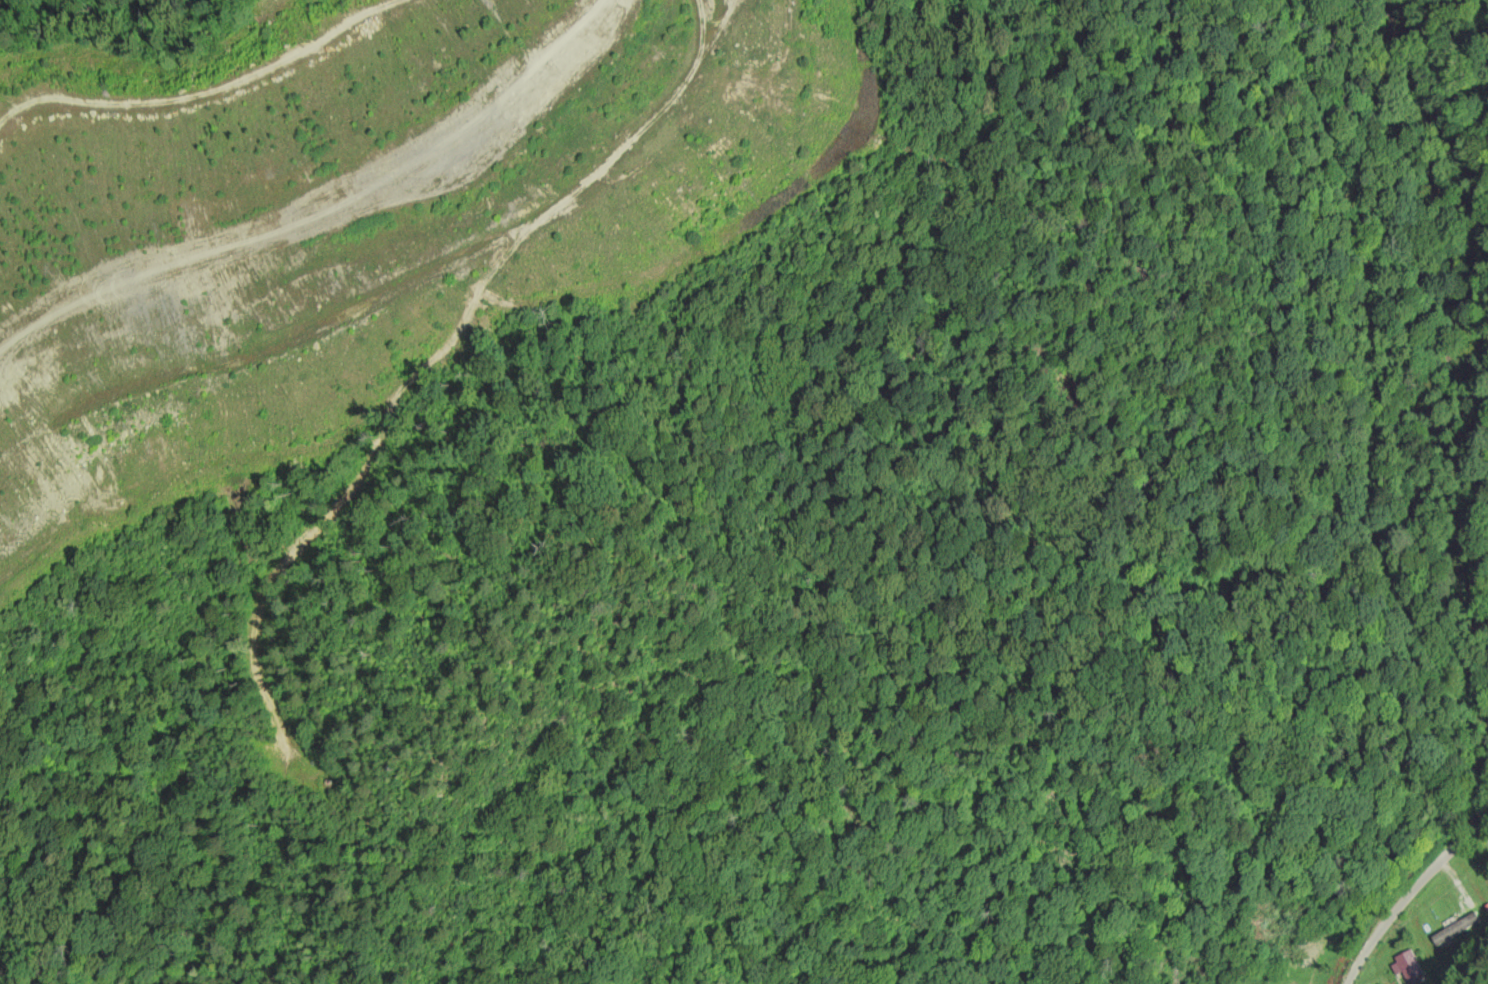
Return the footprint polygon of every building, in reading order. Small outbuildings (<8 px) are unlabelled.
[(1430,936),(1436,946),(1480,920),(1474,911),(1430,936)] [(1424,974),(1411,950),(1389,961),(1396,974),(1402,971),(1409,982),(1424,974)]
